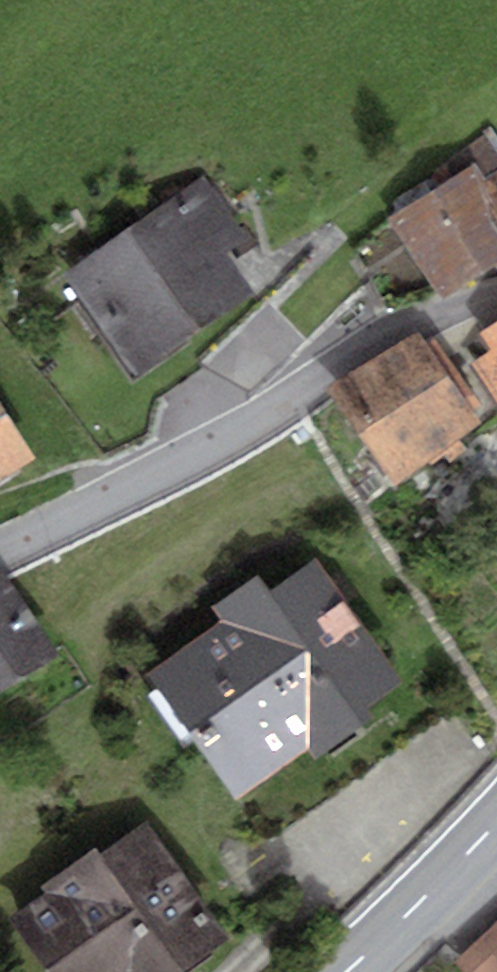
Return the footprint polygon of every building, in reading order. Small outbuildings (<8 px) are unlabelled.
[(390,218),(442,300),(496,266),(496,268),(496,171),(486,178),(476,163),(390,218)] [(205,180),(67,275),(137,377),(257,295),(229,255),(248,242),(205,180)] [(479,333),(491,350),(471,364),(496,401),(496,320),(479,333)] [(425,343),(418,334),(329,391),(398,486),(484,424),(473,408),(480,403),(433,337),(425,343)] [(0,401),(0,481),(36,458),(0,401)] [(220,620),(145,673),(236,801),(307,751),(313,759),(374,715),(368,706),(404,681),(317,559),(272,590),(260,572),(211,607),(220,620)] [(0,569),(0,693),(59,657),(4,567),(0,569)] [(7,917),(19,933),(46,971),(184,971),(183,971),(229,938),(146,819),(101,851),(96,844),(38,885),(43,892),(7,917)] [(453,960),(464,971),(496,971),(496,919),(453,960)] [(19,933),(0,946),(0,971),(46,971),(19,933)]
